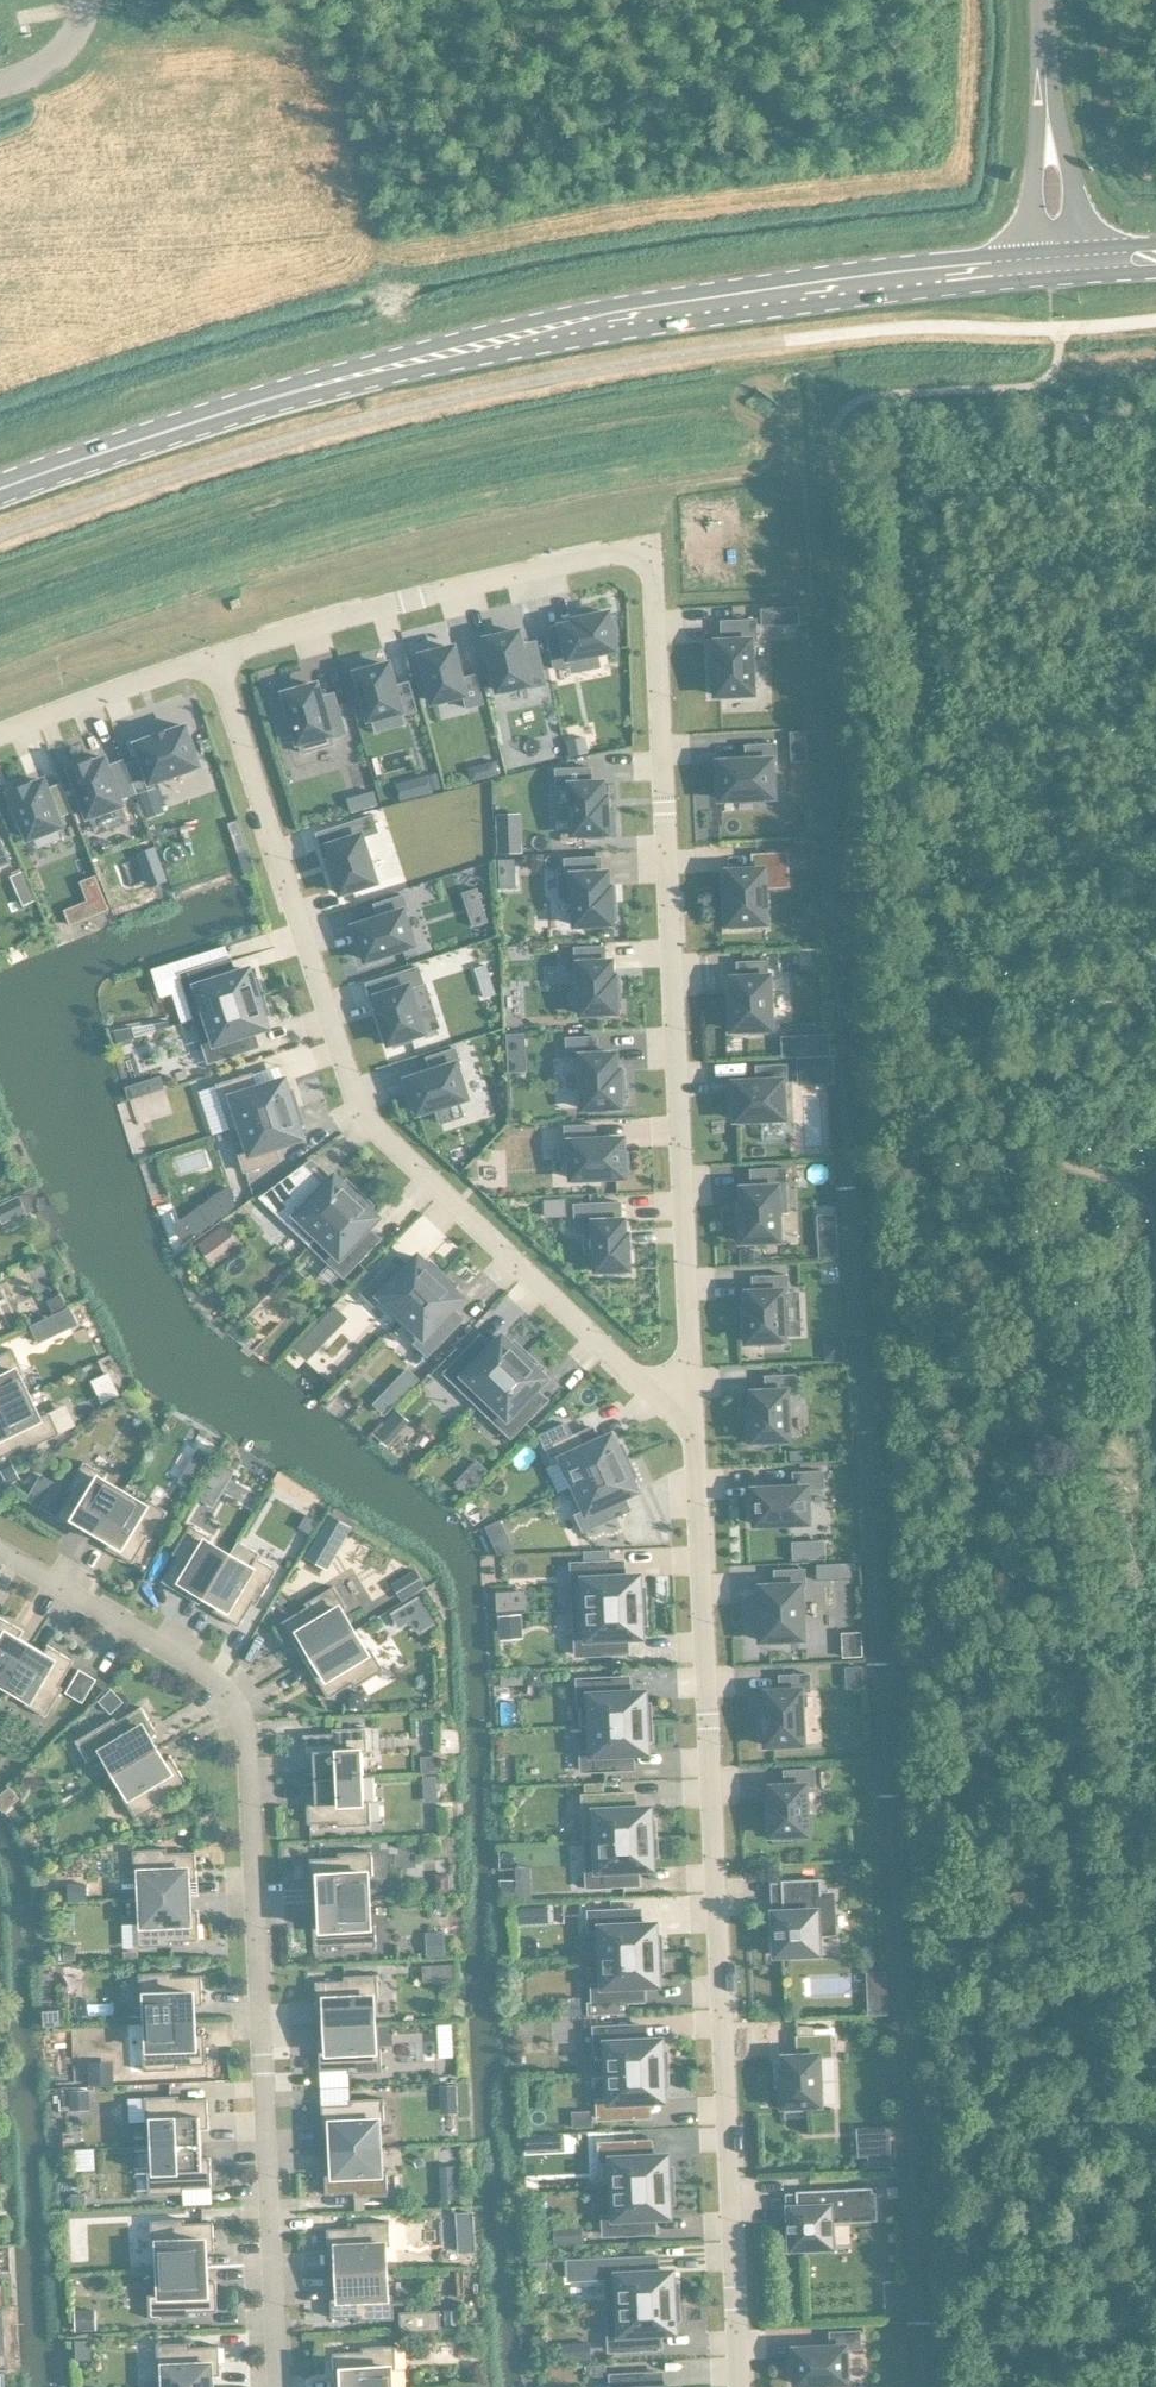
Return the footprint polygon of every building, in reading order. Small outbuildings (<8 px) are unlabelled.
[(806,618),(769,619),(770,636),(807,635),(806,618)] [(583,630),(584,633),(569,636),(570,642),(555,645),(562,679),(579,675),(578,669),(624,660),(621,646),(626,645),(622,627),(617,628),(616,623),(583,630)] [(722,667),(723,685),(718,685),(719,702),(724,702),(724,706),(761,704),(759,652),(765,652),(764,630),(731,632),(732,652),(725,652),(725,667),(722,667)] [(536,694),(537,699),(554,695),(547,666),(532,669),(527,643),(524,643),(522,639),(505,643),(506,647),(495,650),(506,701),(536,694)] [(484,685),(469,689),(461,658),(450,661),(449,656),(432,661),(433,665),(430,666),(441,712),(471,705),(474,719),(491,714),(484,685)] [(402,697),(396,675),(385,678),(384,674),(367,679),(368,683),(365,683),(377,729),(407,721),(408,726),(424,721),(416,693),(402,697)] [(296,704),(293,705),(310,764),(341,755),(339,748),(354,744),(345,715),(331,719),(324,696),(313,699),(312,694),(295,699),(296,704)] [(160,793),(207,776),(193,737),(144,754),(149,770),(135,775),(145,803),(161,797),(160,793)] [(813,743),(798,743),(798,753),(813,753),(813,743)] [(593,748),(574,752),(578,767),(596,762),(593,748)] [(724,805),(729,805),(729,809),(781,807),(779,772),(784,771),(783,754),(753,756),(754,771),(727,772),(728,786),(723,787),(724,805)] [(113,768),(100,773),(99,770),(77,779),(96,828),(130,815),(128,809),(142,804),(130,771),(116,776),(113,768)] [(497,773),(493,781),(495,788),(506,785),(502,771),(497,773)] [(581,845),(616,844),(614,807),(611,808),(610,793),(599,793),(598,778),(564,780),(564,797),(579,796),(581,845)] [(445,784),(436,786),(440,800),(448,797),(445,784)] [(436,786),(404,794),(408,811),(441,803),(440,800),(436,786)] [(79,822),(68,794),(54,800),(51,792),(39,797),(38,794),(18,802),(24,817),(19,819),(26,835),(30,833),(36,849),(68,836),(65,828),(79,822)] [(163,799),(146,805),(156,830),(172,823),(163,799)] [(381,802),(369,806),(372,819),(385,816),(381,802)] [(356,850),(337,856),(341,870),(338,871),(349,904),(384,892),(370,847),(385,842),(380,826),(352,835),(356,850)] [(0,832),(0,880),(17,873),(0,832)] [(529,843),(505,844),(506,864),(530,863),(529,843)] [(817,853),(802,854),(803,862),(809,867),(818,867),(817,853)] [(166,871),(161,858),(146,863),(151,876),(166,871)] [(738,935),(738,940),(756,939),(756,934),(774,933),(772,882),(795,880),(795,863),(760,865),(761,880),(735,881),(736,894),(729,894),(730,910),(734,909),(735,935),(738,935)] [(574,885),(566,885),(567,909),(582,908),(583,936),(620,934),(620,930),(625,930),(624,913),(619,913),(618,898),(615,898),(614,883),(608,883),(608,868),(573,870),(574,885)] [(522,870),(506,871),(507,883),(523,882),(522,870)] [(29,883),(19,888),(26,903),(36,898),(29,883)] [(485,899),(470,903),(481,937),(495,932),(485,899)] [(416,922),(411,906),(382,915),(387,929),(363,937),(367,950),(363,951),(368,969),(373,967),(374,970),(421,955),(411,924),(416,922)] [(629,1019),(628,1002),(623,1002),(623,987),(619,987),(619,972),(613,972),(612,957),(583,958),(583,975),(587,975),(590,1025),(624,1023),(624,1019),(629,1019)] [(756,1039),(757,1044),(775,1043),(774,1038),(778,1038),(776,987),(774,987),(774,971),(744,973),(745,988),(741,988),(741,1003),(738,1003),(740,1040),(756,1039)] [(203,1029),(271,1007),(265,990),(260,991),(256,981),(229,989),(224,974),(189,986),(203,1029)] [(398,1002),(385,1006),(389,1021),(386,1022),(397,1054),(400,1053),(401,1058),(418,1052),(417,1048),(432,1043),(418,998),(431,994),(426,977),(393,988),(398,1002)] [(497,984),(485,988),(492,1009),(504,1005),(497,984)] [(203,1029),(217,1072),(252,1060),(247,1046),(274,1037),(271,1026),(276,1024),(271,1007),(203,1029)] [(176,1032),(162,1034),(164,1041),(177,1037),(176,1032)] [(139,1038),(121,1042),(124,1053),(142,1047),(139,1038)] [(532,1044),(515,1045),(515,1057),(533,1056),(532,1044)] [(605,1065),(604,1047),(574,1049),(575,1068),(589,1067),(592,1119),(629,1117),(629,1114),(633,1114),(633,1097),(628,1097),(627,1081),(624,1081),(623,1064),(605,1065)] [(425,1120),(426,1123),(474,1108),(464,1077),(468,1075),(463,1059),(434,1068),(439,1082),(416,1090),(420,1103),(415,1104),(421,1122),(425,1120)] [(837,1070),(808,1071),(809,1083),(838,1081),(837,1070)] [(765,1092),(742,1093),(743,1107),(738,1107),(739,1126),(744,1125),(744,1130),(792,1128),(790,1093),(795,1092),(794,1075),(764,1077),(765,1092)] [(258,1085),(225,1096),(239,1140),(250,1137),(250,1136),(306,1118),(300,1100),(295,1102),(291,1091),(263,1100),(258,1085)] [(168,1087),(157,1091),(161,1102),(172,1099),(168,1087)] [(258,1162),(247,1166),(252,1182),(286,1172),(281,1157),(310,1148),(306,1137),(311,1135),(306,1118),(250,1136),(250,1137),(258,1162)] [(573,1154),(578,1154),(580,1189),(632,1186),(632,1182),(637,1181),(636,1163),(631,1164),(630,1149),(603,1151),(602,1135),(573,1137),(573,1154)] [(751,1213),(748,1213),(750,1252),(787,1250),(786,1222),(795,1222),(793,1179),(758,1180),(759,1198),(751,1198),(751,1213)] [(270,1208),(319,1254),(367,1204),(354,1191),(350,1195),(342,1187),(322,1208),(300,1187),(270,1208)] [(367,1204),(319,1254),(351,1286),(376,1260),(365,1249),(385,1228),(376,1220),(380,1216),(367,1204)] [(26,1207),(2,1219),(10,1234),(33,1222),(26,1207)] [(567,1210),(552,1210),(552,1227),(567,1226),(567,1210)] [(632,1245),(631,1230),(629,1230),(628,1213),(582,1215),(583,1243),(602,1243),(604,1281),(615,1280),(616,1285),(634,1284),(633,1279),(636,1279),(635,1245),(632,1245)] [(222,1242),(205,1255),(218,1273),(235,1260),(222,1242)] [(768,1262),(755,1263),(755,1273),(768,1272),(768,1262)] [(395,1277),(370,1304),(382,1316),(386,1312),(406,1331),(451,1284),(438,1271),(434,1276),(426,1268),(406,1288),(395,1277)] [(451,1284),(406,1331),(426,1350),(422,1354),(435,1366),(460,1340),(449,1329),(469,1308),(460,1301),(464,1296),(451,1284)] [(756,1318),(753,1318),(755,1352),(771,1351),(771,1356),(789,1355),(789,1350),(792,1350),(790,1303),(796,1303),(795,1286),(760,1287),(761,1303),(756,1303),(756,1318)] [(60,1309),(57,1317),(61,1324),(74,1318),(68,1305),(60,1309)] [(9,1335),(0,1317),(0,1340),(9,1335)] [(326,1333),(302,1359),(315,1371),(339,1345),(326,1333)] [(453,1384),(486,1415),(535,1364),(522,1352),(518,1356),(510,1348),(490,1369),(479,1358),(453,1384)] [(839,1352),(832,1360),(832,1370),(851,1370),(851,1352),(839,1352)] [(36,1406),(25,1383),(31,1381),(20,1359),(0,1369),(0,1423),(36,1406)] [(535,1364),(486,1415),(519,1446),(544,1420),(533,1409),(552,1389),(544,1381),(548,1377),(535,1364)] [(415,1379),(398,1397),(410,1408),(427,1390),(415,1379)] [(116,1383),(99,1391),(110,1414),(127,1406),(116,1383)] [(761,1418),(758,1418),(758,1432),(754,1432),(755,1449),(759,1449),(759,1452),(763,1452),(763,1456),(781,1455),(781,1451),(797,1450),(794,1403),(804,1402),(803,1385),(773,1387),(774,1402),(760,1403),(761,1418)] [(0,1423),(0,1460),(5,1470),(30,1458),(32,1461),(68,1445),(57,1423),(47,1428),(36,1406),(0,1423)] [(389,1437),(381,1445),(394,1456),(401,1448),(389,1437)] [(571,1470),(583,1496),(637,1471),(629,1454),(624,1457),(619,1446),(593,1458),(587,1444),(554,1459),(561,1475),(571,1470)] [(809,1461),(797,1462),(798,1471),(810,1471),(809,1461)] [(204,1462),(197,1476),(209,1483),(217,1469),(204,1462)] [(484,1471),(473,1482),(487,1495),(497,1484),(484,1471)] [(637,1471),(583,1496),(594,1521),(584,1526),(591,1541),(624,1526),(618,1512),(644,1500),(639,1490),(644,1487),(637,1471)] [(93,1536),(106,1544),(130,1503),(109,1490),(112,1485),(91,1473),(74,1502),(78,1504),(63,1528),(89,1543),(93,1536)] [(227,1473),(206,1509),(220,1517),(241,1482),(227,1473)] [(763,1535),(816,1532),(814,1500),(832,1499),(831,1482),(801,1483),(802,1498),(762,1500),(762,1514),(758,1514),(759,1532),(763,1532),(763,1535)] [(41,1498),(34,1510),(47,1518),(54,1506),(41,1498)] [(130,1503),(106,1544),(118,1551),(114,1558),(140,1574),(154,1549),(158,1551),(175,1522),(154,1510),(151,1515),(130,1503)] [(337,1525),(325,1547),(348,1559),(359,1538),(337,1525)] [(200,1599),(212,1607),(237,1566),(215,1553),(218,1548),(198,1536),(181,1565),(184,1567),(170,1591),(195,1607),(200,1599)] [(617,1561),(591,1561),(592,1574),(617,1573),(617,1561)] [(237,1566),(212,1607),(225,1614),(220,1622),(246,1637),(261,1612),(264,1614),(284,1581),(264,1568),(258,1578),(237,1566)] [(582,1620),(653,1617),(652,1599),(646,1599),(646,1588),(617,1589),(617,1573),(592,1574),(580,1575),(582,1620)] [(860,1574),(825,1575),(825,1589),(861,1588),(860,1574)] [(782,1581),(783,1596),(769,1597),(770,1612),(767,1612),(768,1630),(763,1630),(764,1647),(769,1647),(769,1651),(811,1649),(808,1597),(813,1597),(812,1580),(782,1581)] [(424,1581),(400,1595),(409,1611),(433,1597),(424,1581)] [(313,1654),(320,1666),(361,1642),(348,1621),(353,1618),(341,1597),(312,1614),(314,1618),(290,1633),(305,1658),(313,1654)] [(534,1602),(503,1604),(504,1621),(535,1620),(534,1602)] [(426,1607),(411,1616),(420,1631),(435,1622),(426,1607)] [(582,1620),(585,1665),(621,1664),(620,1648),(649,1647),(648,1635),(654,1635),(653,1617),(582,1620)] [(14,1697),(39,1656),(26,1649),(31,1642),(5,1626),(0,1635),(0,1689),(14,1697)] [(528,1626),(506,1628),(508,1649),(530,1647),(528,1626)] [(361,1642),(320,1666),(328,1679),(320,1683),(336,1709),(360,1694),(362,1698),(391,1680),(379,1660),(374,1663),(361,1642)] [(869,1643),(850,1644),(851,1668),(869,1667),(869,1643)] [(39,1656),(14,1697),(36,1710),(33,1715),(53,1727),(70,1698),(67,1696),(81,1672),(56,1657),(51,1664),(39,1656)] [(869,1678),(853,1678),(854,1699),(871,1698),(869,1678)] [(87,1681),(74,1703),(90,1712),(103,1690),(87,1681)] [(534,1682),(535,1685),(535,1693),(535,1696),(551,1696),(550,1681),(534,1682)] [(521,1686),(522,1694),(535,1693),(535,1685),(521,1686)] [(769,1752),(774,1752),(774,1756),(811,1754),(809,1702),(818,1702),(817,1685),(787,1686),(788,1701),(774,1702),(775,1717),(772,1717),(773,1735),(768,1736),(769,1752)] [(586,1691),(588,1736),(659,1733),(658,1715),(652,1715),(651,1703),(623,1705),(622,1689),(586,1691)] [(118,1700),(107,1711),(118,1723),(130,1712),(118,1700)] [(359,1703),(358,1717),(372,1718),(373,1704),(359,1703)] [(110,1764),(123,1785),(164,1760),(156,1747),(164,1743),(148,1718),(124,1732),(122,1729),(83,1752),(96,1772),(110,1764)] [(659,1733),(588,1736),(588,1737),(599,1736),(601,1763),(589,1764),(590,1781),(626,1779),(626,1764),(654,1762),(654,1751),(659,1751),(659,1733)] [(322,1775),(322,1790),(370,1787),(369,1763),(374,1762),(373,1738),(340,1740),(340,1744),(312,1746),(313,1775),(322,1775)] [(164,1760),(123,1785),(136,1806),(131,1809),(143,1829),(172,1812),(170,1809),(194,1794),(179,1768),(172,1773),(164,1760)] [(445,1767),(429,1768),(430,1785),(446,1784),(445,1767)] [(780,1812),(777,1812),(778,1846),(781,1846),(782,1851),(800,1850),(799,1845),(815,1844),(813,1799),(823,1799),(822,1780),(792,1781),(792,1796),(779,1797),(780,1812)] [(444,1786),(431,1787),(432,1800),(445,1799),(444,1786)] [(370,1787),(322,1790),(323,1804),(314,1805),(316,1834),(344,1833),(344,1837),(378,1836),(377,1812),(371,1812),(370,1787)] [(610,1795),(593,1795),(594,1807),(611,1806),(610,1795)] [(17,1798),(3,1810),(12,1821),(26,1809),(17,1798)] [(591,1807),(593,1852),(664,1849),(663,1830),(657,1831),(657,1819),(628,1821),(627,1805),(611,1806),(594,1807),(591,1807)] [(664,1849),(593,1852),(596,1897),(632,1895),(631,1880),(660,1878),(659,1867),(665,1866),(664,1849)] [(147,1885),(149,1909),(196,1907),(196,1892),(204,1892),(203,1862),(174,1864),(174,1859),(140,1861),(142,1885),(147,1885)] [(327,1899),(328,1913),(376,1911),(375,1886),(380,1886),(379,1862),(346,1864),(346,1868),(317,1869),(319,1899),(327,1899)] [(456,1884),(442,1885),(444,1905),(458,1904),(456,1884)] [(789,1891),(790,1923),(782,1923),(783,1948),(782,1948),(783,1966),(795,1966),(795,1965),(826,1963),(825,1944),(842,1944),(840,1904),(829,1905),(828,1889),(789,1891)] [(524,1891),(508,1891),(509,1909),(524,1909),(524,1891)] [(196,1907),(149,1909),(150,1934),(144,1934),(145,1958),(179,1957),(178,1953),(207,1951),(206,1921),(197,1922),(196,1907)] [(376,1911),(328,1913),(329,1928),(320,1928),(322,1958),(350,1957),(350,1961),(384,1959),(383,1935),(377,1936),(376,1911)] [(609,1939),(611,1967),(670,1964),(669,1946),(663,1947),(663,1935),(634,1937),(633,1921),(597,1923),(598,1940),(609,1939)] [(451,1943),(434,1944),(435,1968),(452,1967),(451,1943)] [(82,1956),(72,1957),(72,1971),(83,1970),(82,1956)] [(670,1964),(611,1967),(612,1995),(601,1996),(601,2013),(635,2011),(638,2011),(637,1996),(665,1994),(665,1983),(670,1982),(670,1964)] [(153,2008),(154,2033),(202,2031),(201,2016),(210,2016),(209,1986),(180,1987),(180,1983),(146,1985),(148,2009),(153,2008)] [(333,2022),(334,2037),(382,2035),(380,2010),(386,2010),(385,1986),(351,1987),(352,1991),(323,1993),(325,2023),(333,2022)] [(588,2009),(571,2010),(571,2026),(589,2026),(588,2009)] [(601,2013),(596,2013),(596,2025),(636,2023),(635,2011),(601,2013)] [(202,2031),(154,2033),(156,2058),(150,2058),(151,2082),(185,2080),(184,2076),(213,2075),(211,2045),(203,2045),(202,2031)] [(382,2035),(334,2037),(334,2052),(326,2052),(327,2082),(356,2080),(356,2085),(390,2083),(388,2059),(383,2059),(382,2035)] [(615,2070),(616,2083),(675,2080),(674,2062),(669,2063),(668,2051),(639,2053),(639,2037),(602,2039),(604,2070),(615,2070)] [(792,2068),(793,2083),(790,2083),(791,2117),(795,2117),(795,2121),(813,2121),(813,2116),(820,2115),(828,2115),(826,2068),(840,2067),(839,2048),(839,2045),(804,2047),(805,2067),(792,2068)] [(0,2050),(0,2069),(16,2068),(15,2049),(0,2050)] [(120,2078),(97,2079),(98,2094),(120,2094),(120,2078)] [(616,2083),(617,2111),(606,2112),(607,2129),(643,2127),(642,2112),(671,2110),(670,2099),(676,2098),(675,2080),(616,2083)] [(464,2097),(447,2097),(448,2110),(464,2110),(464,2097)] [(96,2103),(79,2103),(79,2116),(96,2116),(96,2103)] [(159,2132),(160,2157),(208,2154),(207,2140),(216,2139),(215,2110),(186,2111),(186,2107),(152,2108),(153,2132),(159,2132)] [(339,2146),(340,2160),(387,2158),(386,2133),(392,2133),(391,2109),(357,2111),(358,2115),(329,2116),(331,2146),(339,2146)] [(599,2122),(580,2123),(580,2138),(600,2137),(599,2122)] [(884,2139),(876,2167),(877,2178),(899,2177),(897,2138),(884,2139)] [(572,2146),(534,2147),(535,2162),(572,2161),(572,2146)] [(621,2199),(681,2196),(680,2178),(674,2179),(674,2167),(645,2168),(644,2153),(608,2155),(609,2172),(620,2171),(621,2199)] [(208,2154),(160,2157),(161,2181),(156,2181),(157,2206),(190,2204),(190,2200),(219,2198),(217,2169),(209,2169),(208,2154)] [(387,2158),(340,2160),(340,2175),(332,2175),(333,2205),(362,2204),(362,2208),(396,2206),(394,2182),(389,2183),(387,2158)] [(621,2199),(623,2227),(611,2228),(612,2245),(649,2243),(648,2228),(676,2226),(676,2215),(681,2214),(681,2196),(621,2199)] [(464,2198),(448,2198),(449,2210),(464,2209),(464,2198)] [(880,2198),(804,2202),(804,2218),(803,2218),(796,2218),(797,2243),(796,2243),(797,2261),(803,2261),(802,2260),(840,2258),(839,2231),(882,2229),(880,2198)] [(165,2255),(166,2280),(214,2278),(213,2263),(222,2263),(221,2233),(192,2234),(192,2230),(158,2232),(160,2256),(165,2255)] [(345,2269),(346,2284),(393,2281),(392,2257),(397,2256),(396,2232),(363,2234),(363,2239),(335,2240),(336,2270),(345,2269)] [(589,2236),(561,2238),(563,2257),(591,2255),(589,2236)] [(554,2266),(536,2267),(537,2283),(555,2281),(554,2266)] [(616,2316),(686,2312),(685,2294),(679,2295),(679,2283),(650,2285),(650,2269),(576,2272),(577,2290),(614,2288),(616,2316)] [(214,2278),(166,2280),(168,2305),(156,2305),(157,2329),(196,2327),(196,2323),(225,2322),(223,2292),(215,2292),(214,2278)] [(393,2281),(346,2284),(346,2299),(338,2299),(339,2329),(368,2327),(368,2331),(401,2330),(400,2306),(394,2306),(393,2281)] [(10,2316),(9,2296),(0,2297),(0,2317),(10,2316)] [(909,2311),(893,2312),(894,2326),(909,2326),(909,2311)] [(616,2316),(618,2361),(654,2359),(653,2343),(682,2342),(681,2331),(687,2330),(686,2312),(616,2316)] [(102,2321),(83,2322),(84,2342),(103,2341),(102,2321)] [(447,2321),(407,2323),(408,2342),(397,2342),(397,2343),(448,2341),(447,2321)] [(0,2325),(0,2341),(12,2340),(11,2324),(0,2325)] [(853,2359),(868,2359),(868,2342),(838,2343),(838,2358),(803,2360),(803,2370),(803,2373),(799,2374),(799,2386),(854,2386),(853,2359)] [(98,2351),(84,2352),(84,2370),(98,2370),(98,2351)] [(598,2351),(570,2353),(571,2373),(599,2371),(598,2351)] [(171,2386),(219,2386),(228,2386),(226,2356),(198,2358),(198,2354),(164,2355),(165,2379),(171,2379),(171,2386)] [(398,2380),(404,2380),(403,2356),(369,2358),(369,2362),(341,2363),(342,2386),(398,2386),(398,2380)] [(594,2376),(594,2386),(600,2386),(613,2386),(613,2375),(594,2376)]
